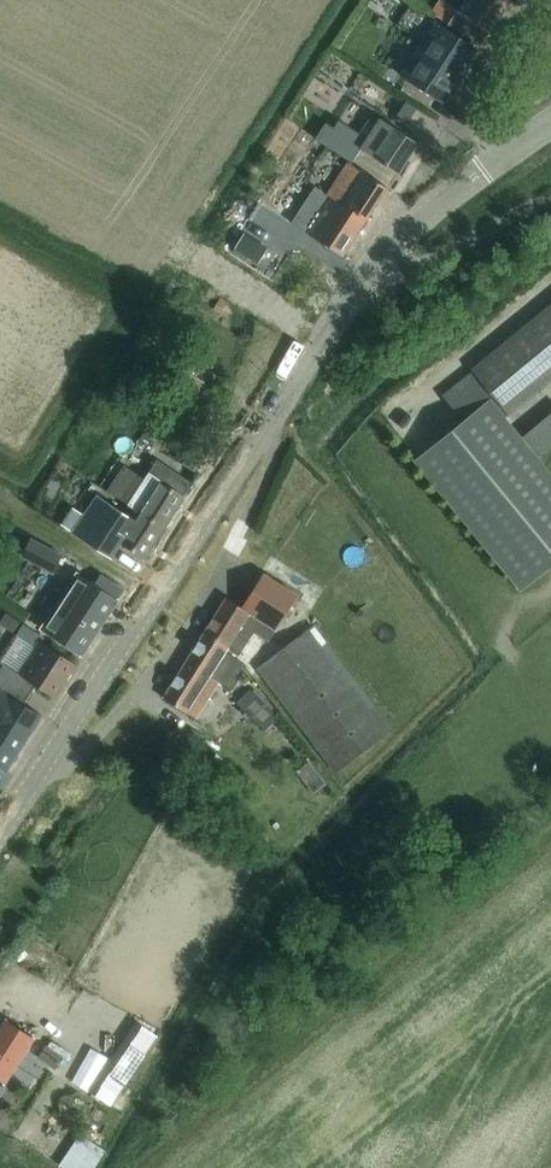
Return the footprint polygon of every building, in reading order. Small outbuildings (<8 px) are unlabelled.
[(508,0),(441,0),(433,12),(480,43),(508,0)] [(407,5),(395,23),(424,42),(437,22),(422,12),(421,13),(407,5)] [(423,42),(402,75),(443,102),(477,48),(437,22),(424,42),(423,42)] [(406,100),(396,115),(407,122),(417,107),(406,100)] [(316,128),(322,119),(309,109),(302,119),(316,128)] [(397,129),(380,117),(376,123),(368,117),(358,133),(339,119),(333,127),(326,122),(317,136),(352,158),(359,147),(377,159),(397,172),(417,142),(397,129)] [(342,255),(387,187),(347,161),(328,190),(318,184),(293,222),(342,255)] [(550,378),(550,303),(471,369),(472,370),(492,394),(492,395),(495,398),(505,410),(508,413),(550,378)] [(472,370),(442,396),(462,419),(490,397),(492,394),(472,370)] [(495,398),(492,402),(489,398),(463,419),(414,459),(521,589),(550,565),(550,474),(501,413),(505,410),(495,398)] [(192,482),(156,459),(144,478),(125,465),(108,491),(141,512),(163,527),(192,482)] [(136,520),(96,494),(72,531),(91,544),(112,557),(121,542),(144,556),(163,527),(141,512),(136,520)] [(52,566),(60,553),(48,546),(40,559),(52,566)] [(94,582),(75,571),(40,627),(61,639),(81,653),(123,588),(100,573),(94,582)] [(227,597),(205,631),(228,646),(227,647),(239,654),(240,652),(254,631),(268,640),(297,594),(263,572),(241,606),(227,597)] [(7,612),(1,622),(17,632),(23,623),(7,612)] [(76,662),(41,640),(43,636),(23,623),(17,632),(16,634),(18,636),(2,662),(4,663),(0,669),(0,684),(26,699),(35,684),(54,696),(76,662)] [(337,771),(392,730),(312,624),(258,665),(337,771)] [(170,685),(163,696),(170,701),(195,717),(219,680),(228,686),(244,661),(225,650),(227,647),(228,646),(205,631),(170,685)] [(6,769),(42,714),(24,702),(26,699),(0,684),(0,766),(6,769)] [(249,689),(236,702),(265,729),(278,716),(249,689)] [(32,1035),(6,1018),(0,1028),(0,1054),(13,1063),(32,1035)] [(123,1084),(146,1051),(124,1037),(102,1070),(123,1084)] [(55,1067),(62,1055),(45,1044),(37,1056),(55,1067)] [(118,1090),(99,1077),(90,1091),(120,1110),(129,1096),(119,1089),(118,1090)] [(105,1150),(80,1133),(59,1163),(66,1167),(93,1167),(105,1150)]
